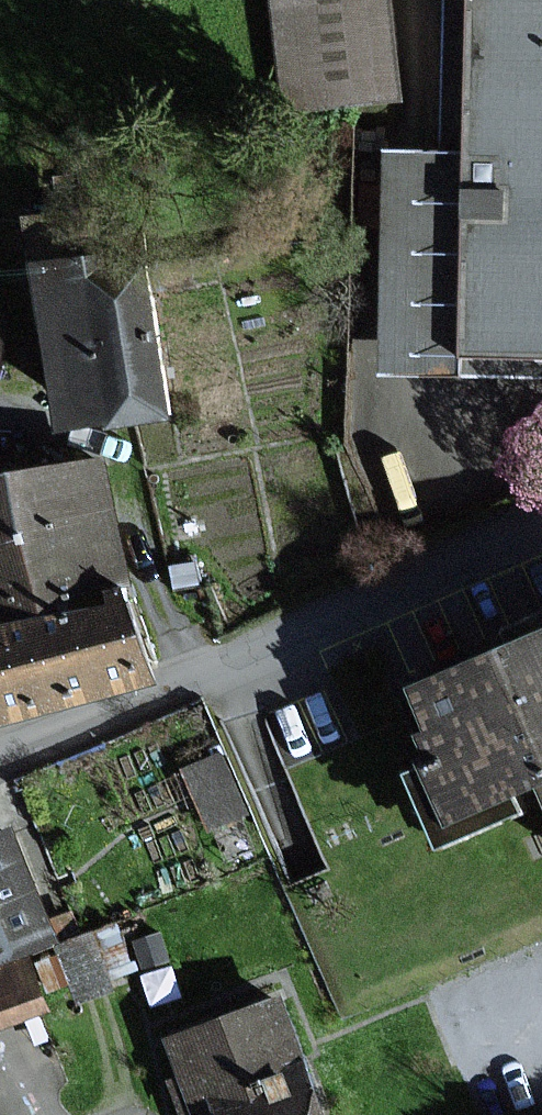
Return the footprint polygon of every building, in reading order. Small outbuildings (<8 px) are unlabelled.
[(387,0),(274,0),(289,113),(400,98),(387,0)] [(479,154),(397,152),(392,364),(541,368),(541,0),(483,0),(479,154)] [(464,0),(447,0),(443,130),(460,130),(464,0)] [(152,248),(45,263),(69,428),(176,412),(152,248)] [(0,373),(9,301),(0,300),(0,373)] [(40,615),(130,591),(128,583),(135,581),(101,457),(0,484),(0,626),(40,615)] [(153,676),(130,591),(40,615),(63,701),(153,676)] [(40,615),(0,626),(0,717),(63,701),(40,615)] [(425,682),(455,753),(421,768),(453,843),(531,811),(525,796),(541,789),(541,633),(425,682)] [(0,836),(0,959),(54,939),(12,831),(0,836)] [(31,961),(0,973),(0,1025),(49,1007),(31,961)] [(156,1043),(181,1114),(322,1114),(283,1000),(156,1043)]
